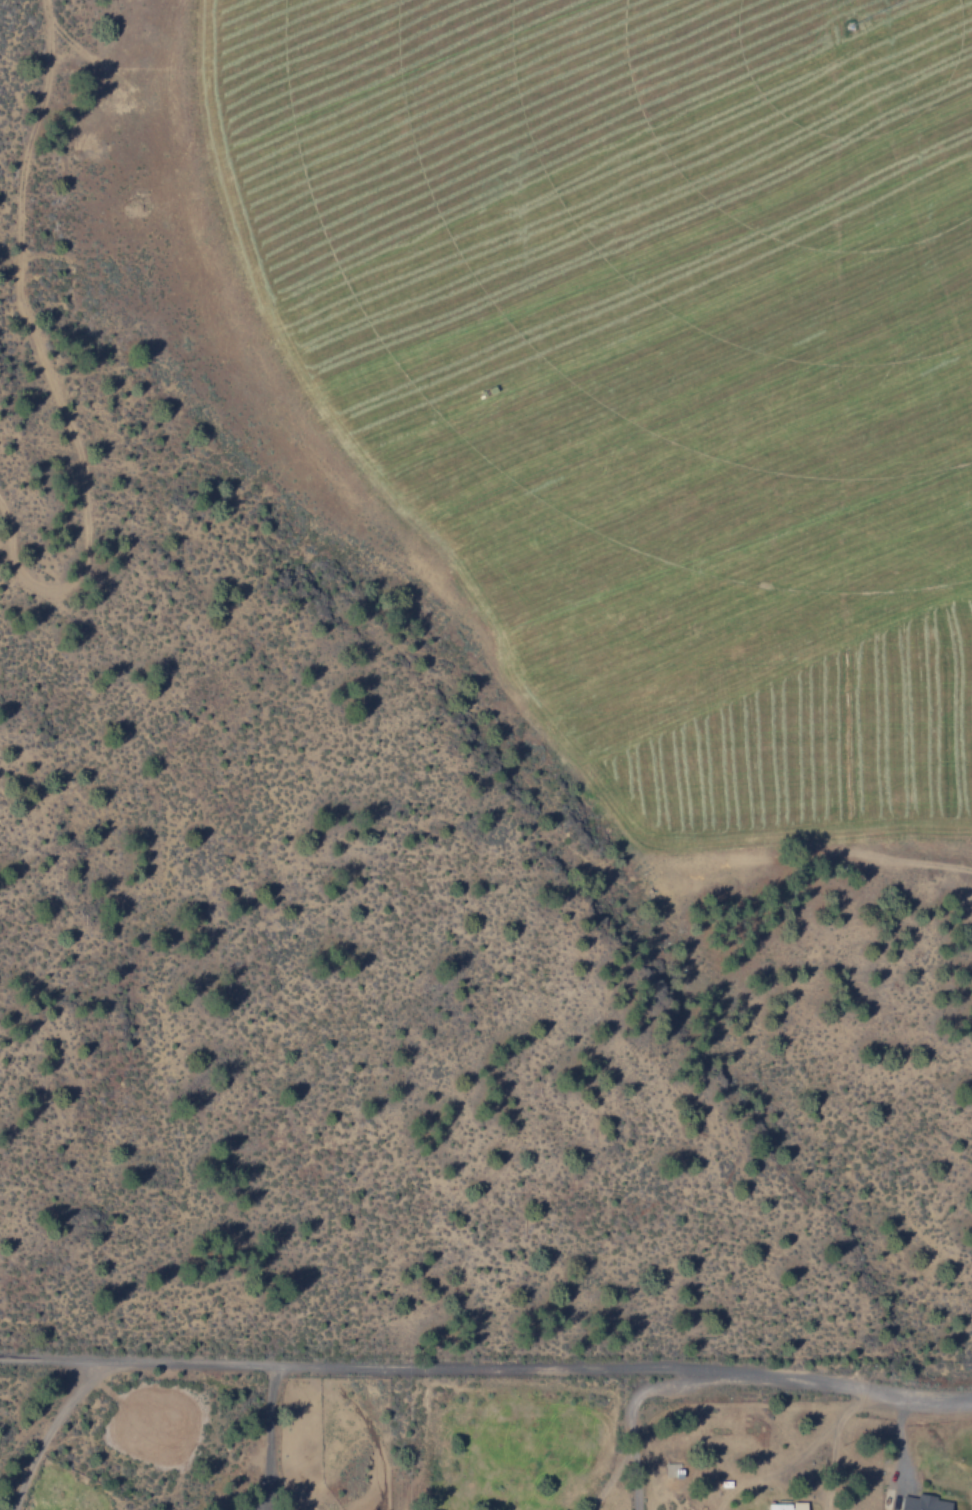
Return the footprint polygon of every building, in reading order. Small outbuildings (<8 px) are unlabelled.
[(951,1498),(917,1492),(917,1496),(902,1494),(899,1509),(949,1509),(951,1498)] [(807,1502),(769,1501),(769,1509),(807,1509),(807,1502)]
